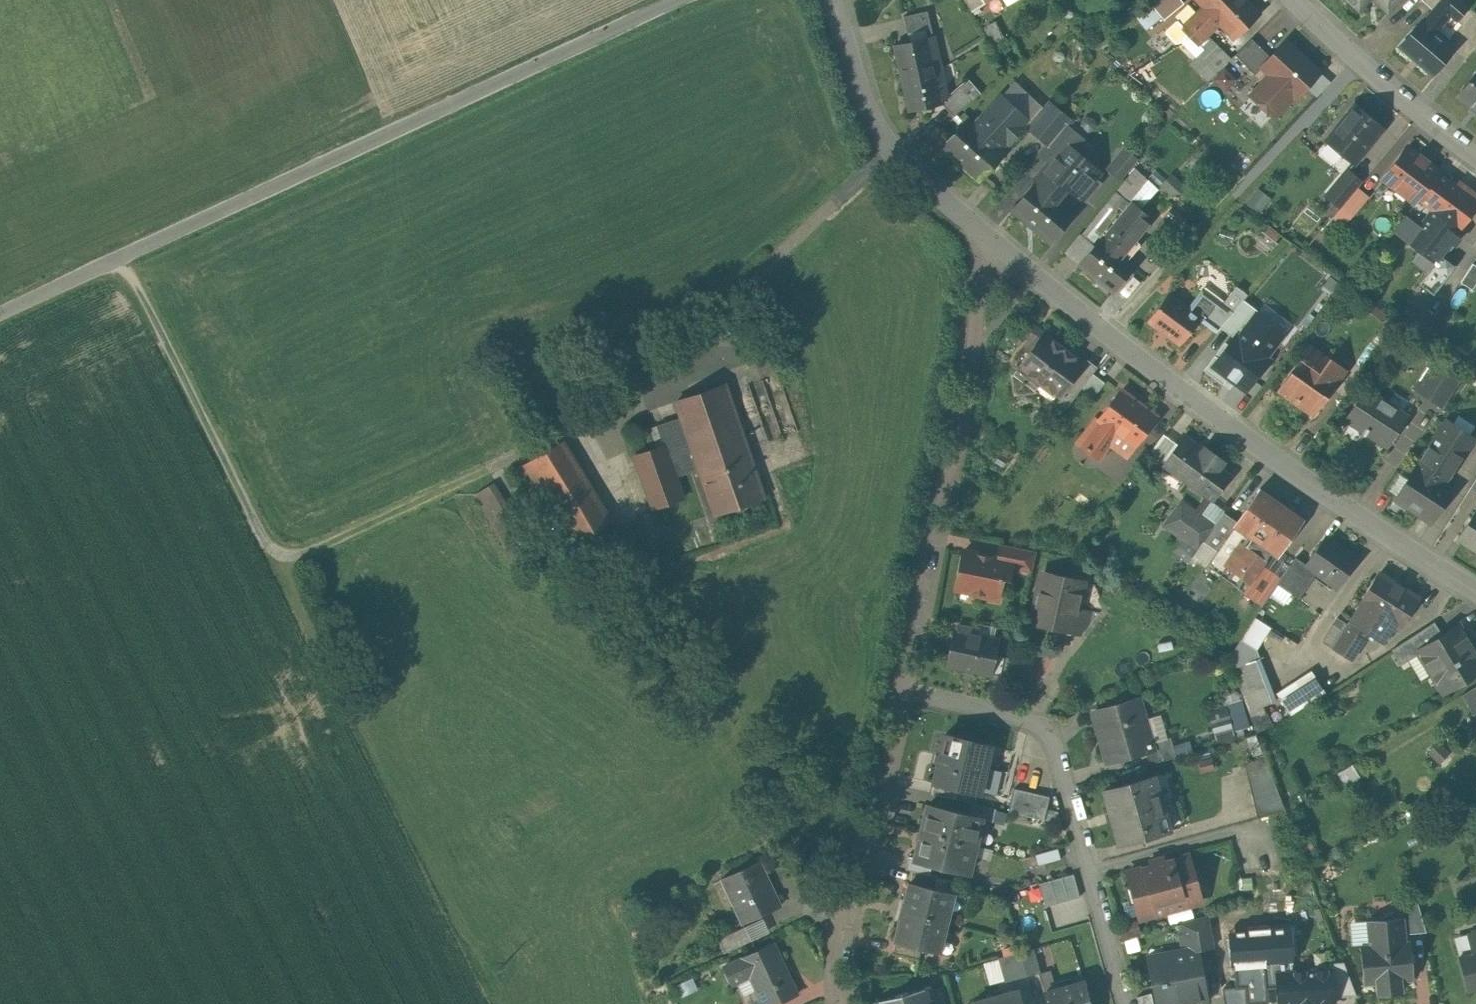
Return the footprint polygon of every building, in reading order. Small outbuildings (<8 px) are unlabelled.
[(971,10),(985,2),(984,0),(965,0),(971,10)] [(1180,0),(1154,0),(1150,3),(1163,19),(1183,3),(1180,0)] [(1205,9),(1210,14),(1226,0),(1196,0),(1205,9)] [(1210,14),(1217,22),(1233,37),(1258,13),(1246,0),(1226,0),(1210,14)] [(1387,11),(1398,0),(1375,0),(1387,11)] [(1422,20),(1435,31),(1449,14),(1456,19),(1467,6),(1460,0),(1439,0),(1422,20)] [(927,9),(903,15),(907,33),(931,27),(927,9)] [(1205,9),(1197,16),(1199,18),(1196,20),(1193,17),(1183,27),(1189,33),(1210,14),(1205,9)] [(1210,14),(1189,33),(1198,42),(1215,25),(1215,24),(1217,22),(1210,14)] [(1422,20),(1421,19),(1399,45),(1431,73),(1453,47),(1435,31),(1422,20)] [(927,37),(894,45),(901,77),(934,69),(927,37)] [(1270,56),(1250,37),(1234,54),(1254,75),(1262,65),(1261,65),(1270,56)] [(1213,38),(1189,62),(1207,80),(1215,72),(1205,63),(1221,47),(1213,38)] [(1316,69),(1284,40),(1270,56),(1262,65),(1292,93),(1294,94),(1316,69)] [(1221,47),(1205,63),(1215,72),(1231,57),(1221,47)] [(1215,77),(1226,86),(1233,77),(1222,68),(1215,77)] [(934,69),(901,77),(908,109),(942,101),(934,69)] [(1292,93),(1269,72),(1250,94),(1273,115),(1292,93)] [(1458,94),(1475,108),(1475,72),(1458,94)] [(971,99),(963,89),(944,105),(953,115),(971,99)] [(1001,95),(973,124),(999,147),(1006,139),(1009,141),(1022,126),(1020,124),(1026,117),(1001,95)] [(1069,119),(1049,102),(1028,126),(1048,143),(1064,124),(1069,119)] [(1354,102),(1325,139),(1353,161),(1382,125),(1354,102)] [(967,119),(943,145),(978,177),(1002,151),(999,147),(973,124),(967,119)] [(1080,137),(1064,124),(1048,143),(1041,151),(1052,161),(1066,144),(1071,148),(1080,137)] [(1052,161),(1040,174),(1041,176),(1036,182),(1052,194),(1059,186),(1066,185),(1077,194),(1078,193),(1083,197),(1097,180),(1093,177),(1098,171),(1097,170),(1098,165),(1096,159),(1087,155),(1081,157),(1071,148),(1066,144),(1052,161)] [(1419,153),(1418,154),(1407,146),(1383,178),(1414,201),(1417,198),(1438,171),(1438,170),(1427,161),(1428,160),(1419,153)] [(1124,149),(1109,167),(1121,177),(1136,159),(1124,149)] [(1362,181),(1347,169),(1327,193),(1342,205),(1357,187),(1362,181)] [(1438,171),(1417,198),(1431,208),(1458,229),(1475,206),(1475,200),(1458,186),(1438,171)] [(1036,182),(1035,181),(1012,209),(1050,239),(1072,212),(1052,194),(1036,182)] [(1461,182),(1458,186),(1475,200),(1475,193),(1461,182)] [(1367,195),(1357,187),(1342,205),(1352,213),(1367,195)] [(1131,203),(1103,238),(1120,253),(1149,217),(1131,203)] [(1352,213),(1342,205),(1334,214),(1344,223),(1352,213)] [(1458,229),(1431,208),(1418,225),(1405,215),(1393,230),(1434,261),(1440,253),(1458,229)] [(1095,245),(1079,232),(1064,251),(1080,264),(1095,245)] [(1103,238),(1101,237),(1095,245),(1080,264),(1112,290),(1134,263),(1120,253),(1103,238)] [(1434,261),(1418,282),(1433,294),(1455,264),(1440,253),(1434,261)] [(1460,281),(1471,288),(1475,281),(1475,265),(1472,262),(1460,281)] [(1218,302),(1201,290),(1189,307),(1200,315),(1205,319),(1218,302)] [(1189,307),(1169,292),(1148,319),(1180,342),(1200,315),(1189,307)] [(1231,312),(1218,302),(1205,319),(1217,328),(1231,312)] [(1008,334),(1025,347),(1042,325),(1025,312),(1008,334)] [(1218,359),(1214,356),(1205,368),(1223,382),(1227,376),(1244,387),(1281,334),(1268,324),(1266,327),(1252,317),(1229,344),(1218,359)] [(1083,362),(1044,332),(1018,366),(1039,382),(1057,396),(1058,396),(1083,363),(1083,362)] [(1291,371),(1288,370),(1275,390),(1311,415),(1325,395),(1322,393),(1331,380),(1335,383),(1346,368),(1310,343),(1291,371)] [(1083,363),(1058,396),(1057,396),(1053,402),(1063,410),(1093,370),(1083,362),(1083,363)] [(1458,377),(1441,365),(1423,392),(1441,404),(1458,377)] [(1039,382),(1018,366),(1012,373),(1015,391),(1035,388),(1039,382)] [(725,383),(675,400),(681,416),(688,439),(698,466),(701,476),(751,459),(725,383)] [(1406,414),(1366,388),(1345,419),(1363,431),(1360,436),(1362,437),(1365,432),(1385,445),(1406,414)] [(1156,414),(1121,389),(1099,417),(1100,418),(1118,431),(1134,443),(1156,414)] [(688,439),(681,416),(657,424),(664,444),(665,444),(666,447),(688,439)] [(1118,431),(1100,418),(1082,443),(1100,456),(1118,431)] [(1470,438),(1444,422),(1437,433),(1463,449),(1470,438)] [(1463,449),(1437,433),(1417,465),(1443,481),(1463,449)] [(1204,449),(1183,434),(1163,462),(1211,498),(1229,474),(1218,466),(1221,462),(1220,459),(1207,449),(1204,449)] [(698,466),(688,439),(666,447),(675,474),(698,466)] [(664,444),(634,455),(652,507),(683,496),(675,474),(666,447),(665,444),(664,444)] [(565,445),(515,475),(561,551),(578,541),(546,487),(579,467),(565,445)] [(751,459),(701,476),(713,513),(764,496),(751,459)] [(1417,465),(1416,465),(1396,497),(1431,519),(1451,487),(1443,481),(1417,465)] [(579,467),(546,487),(578,541),(611,521),(579,467)] [(492,482),(475,492),(505,541),(521,531),(492,482)] [(1236,519),(1232,524),(1269,549),(1275,554),(1300,518),(1258,489),(1236,519)] [(1457,537),(1475,550),(1475,509),(1457,537)] [(1269,549),(1232,524),(1236,519),(1223,511),(1213,525),(1201,541),(1214,550),(1205,564),(1237,586),(1244,576),(1248,579),(1260,563),(1269,549)] [(1194,520),(1183,513),(1171,529),(1183,537),(1194,521),(1194,520)] [(1213,525),(1199,514),(1194,520),(1194,521),(1183,537),(1197,547),(1201,541),(1213,525)] [(1356,556),(1324,534),(1305,561),(1303,563),(1315,571),(1336,586),(1356,556)] [(1035,550),(1001,543),(998,557),(1012,559),(1010,566),(1031,571),(1035,550)] [(998,557),(963,550),(955,587),(977,591),(976,594),(997,598),(1002,577),(1008,578),(1010,566),(1012,559),(998,557)] [(1305,561),(1295,555),(1281,577),(1277,583),(1298,597),(1315,571),(1303,563),(1305,561)] [(1281,577),(1260,563),(1248,579),(1244,576),(1237,586),(1263,603),(1277,583),(1281,577)] [(1082,581),(1042,572),(1030,624),(1050,629),(1052,623),(1071,627),(1072,625),(1076,608),(1082,581)] [(1416,596),(1379,572),(1360,603),(1379,614),(1389,621),(1398,626),(1416,596)] [(1285,593),(1259,630),(1276,641),(1301,604),(1285,593)] [(1379,614),(1360,603),(1341,635),(1359,646),(1365,636),(1379,614)] [(1097,613),(1076,608),(1072,625),(1082,633),(1097,613)] [(1389,621),(1379,614),(1365,636),(1372,635),(1377,638),(1389,621)] [(1434,620),(1391,647),(1402,663),(1420,651),(1419,650),(1443,634),(1434,620)] [(976,628),(957,624),(955,630),(954,630),(947,664),(989,673),(994,653),(997,638),(974,634),(976,628)] [(1419,650),(1420,651),(1444,690),(1475,670),(1475,653),(1459,625),(1443,634),(1419,650)] [(1359,646),(1341,635),(1334,646),(1352,657),(1359,646)] [(1011,657),(994,653),(989,673),(988,678),(1005,681),(1011,657)] [(1275,700),(1258,658),(1241,665),(1257,708),(1262,706),(1275,700)] [(1257,708),(1241,665),(1232,668),(1251,717),(1264,712),(1262,706),(1257,708)] [(1324,691),(1310,671),(1288,685),(1302,706),(1324,691)] [(1461,694),(1472,712),(1475,710),(1475,684),(1461,694)] [(1209,709),(1216,725),(1227,720),(1231,728),(1251,719),(1241,696),(1209,709)] [(1138,698),(1094,710),(1108,760),(1146,750),(1153,748),(1151,741),(1138,698)] [(991,745),(944,734),(933,781),(935,782),(957,787),(980,792),(991,745)] [(1171,735),(1151,741),(1153,748),(1146,750),(1150,764),(1177,756),(1171,735)] [(1265,757),(1244,762),(1257,817),(1285,809),(1265,757)] [(1154,776),(1104,790),(1119,843),(1169,829),(1154,776)] [(957,787),(935,782),(933,793),(955,798),(957,787)] [(1048,795),(1013,787),(1008,810),(1043,818),(1048,795)] [(994,807),(969,801),(966,813),(980,816),(980,818),(990,821),(994,807)] [(966,813),(926,804),(919,831),(974,843),(980,818),(980,816),(966,813)] [(974,843),(919,831),(914,857),(913,858),(931,862),(968,870),(974,843)] [(1060,858),(1057,847),(1035,853),(1038,864),(1060,858)] [(1150,865),(1126,871),(1139,917),(1200,900),(1188,854),(1165,860),(1159,857),(1153,859),(1150,865)] [(931,862),(913,858),(914,857),(907,855),(904,868),(914,870),(928,874),(931,862)] [(759,860),(721,878),(742,922),(780,904),(759,860)] [(928,874),(914,870),(911,882),(936,888),(938,877),(928,874)] [(1285,871),(1252,873),(1255,913),(1288,911),(1285,871)] [(1073,873),(1039,883),(1045,906),(1080,896),(1073,873)] [(911,882),(908,881),(903,899),(907,900),(904,911),(946,922),(949,909),(944,908),(949,891),(936,888),(911,882)] [(1425,931),(1416,897),(1398,899),(1399,916),(1403,916),(1405,933),(1425,931)] [(946,922),(904,911),(902,922),(898,921),(893,940),(896,941),(921,947),(934,950),(938,934),(943,935),(946,922)] [(1255,913),(1257,939),(1231,941),(1235,988),(1263,986),(1266,986),(1264,960),(1292,958),(1288,911),(1255,913)] [(1208,913),(1181,921),(1183,932),(1178,932),(1181,950),(1197,947),(1197,948),(1214,945),(1208,913)] [(1399,916),(1366,919),(1368,943),(1360,944),(1363,983),(1376,982),(1377,993),(1402,991),(1401,979),(1413,978),(1409,940),(1405,940),(1405,933),(1403,916),(1399,916)] [(760,919),(745,926),(750,938),(766,931),(760,919)] [(744,925),(718,937),(725,951),(750,939),(750,938),(745,926),(744,925)] [(1131,949),(1141,945),(1140,940),(1135,942),(1129,925),(1124,927),(1131,949)] [(1473,930),(1471,932),(1467,933),(1472,951),(1458,954),(1467,988),(1475,986),(1475,929),(1473,930)] [(921,947),(896,941),(893,952),(918,959),(921,947)] [(723,965),(732,983),(750,975),(763,1003),(772,1003),(797,993),(773,942),(723,965)] [(1148,956),(1157,1003),(1176,1003),(1207,998),(1197,948),(1197,947),(1181,950),(1148,956)] [(1034,948),(1020,952),(1026,974),(1040,970),(1034,948)] [(1020,952),(998,958),(1004,980),(1026,974),(1020,952)] [(1292,958),(1264,960),(1266,986),(1267,988),(1279,987),(1278,973),(1293,972),(1292,958)] [(1344,961),(1328,962),(1329,969),(1330,969),(1332,996),(1356,995),(1344,961)] [(1278,973),(1279,987),(1281,1003),(1333,1003),(1332,996),(1330,969),(1329,969),(1293,972),(1278,973)] [(1043,991),(1047,1003),(1090,1003),(1083,980),(1043,991)] [(872,1001),(872,1003),(935,1003),(930,985),(872,1001)] [(971,1002),(972,1003),(1023,1003),(1018,989),(971,1002)]
